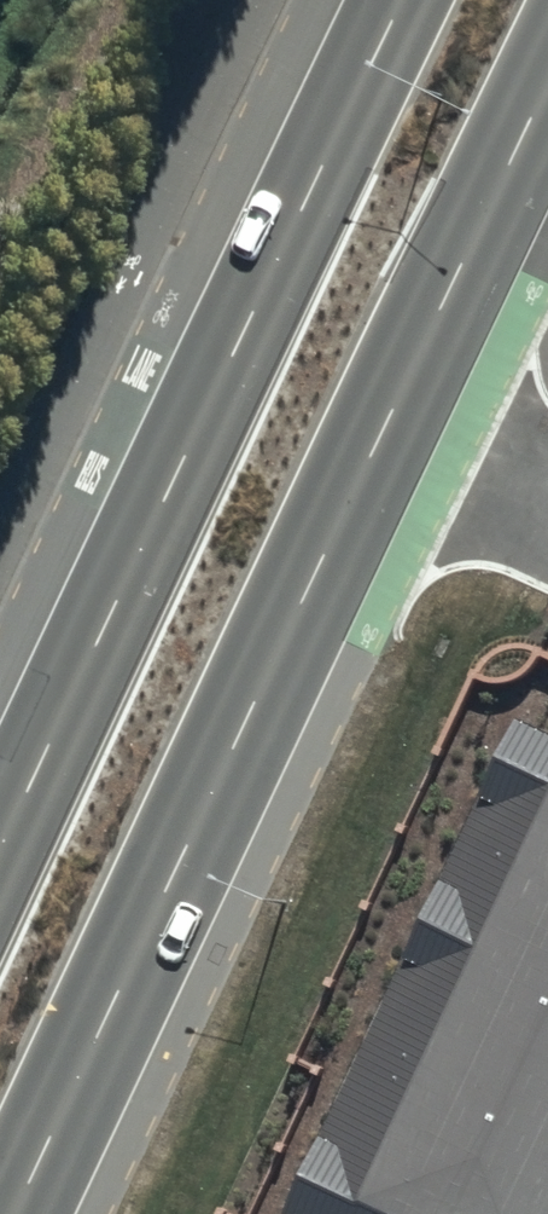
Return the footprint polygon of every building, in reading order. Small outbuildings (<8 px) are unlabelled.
[(524,723),(287,1213),(288,1213),(547,1213),(547,735),(524,723)]
